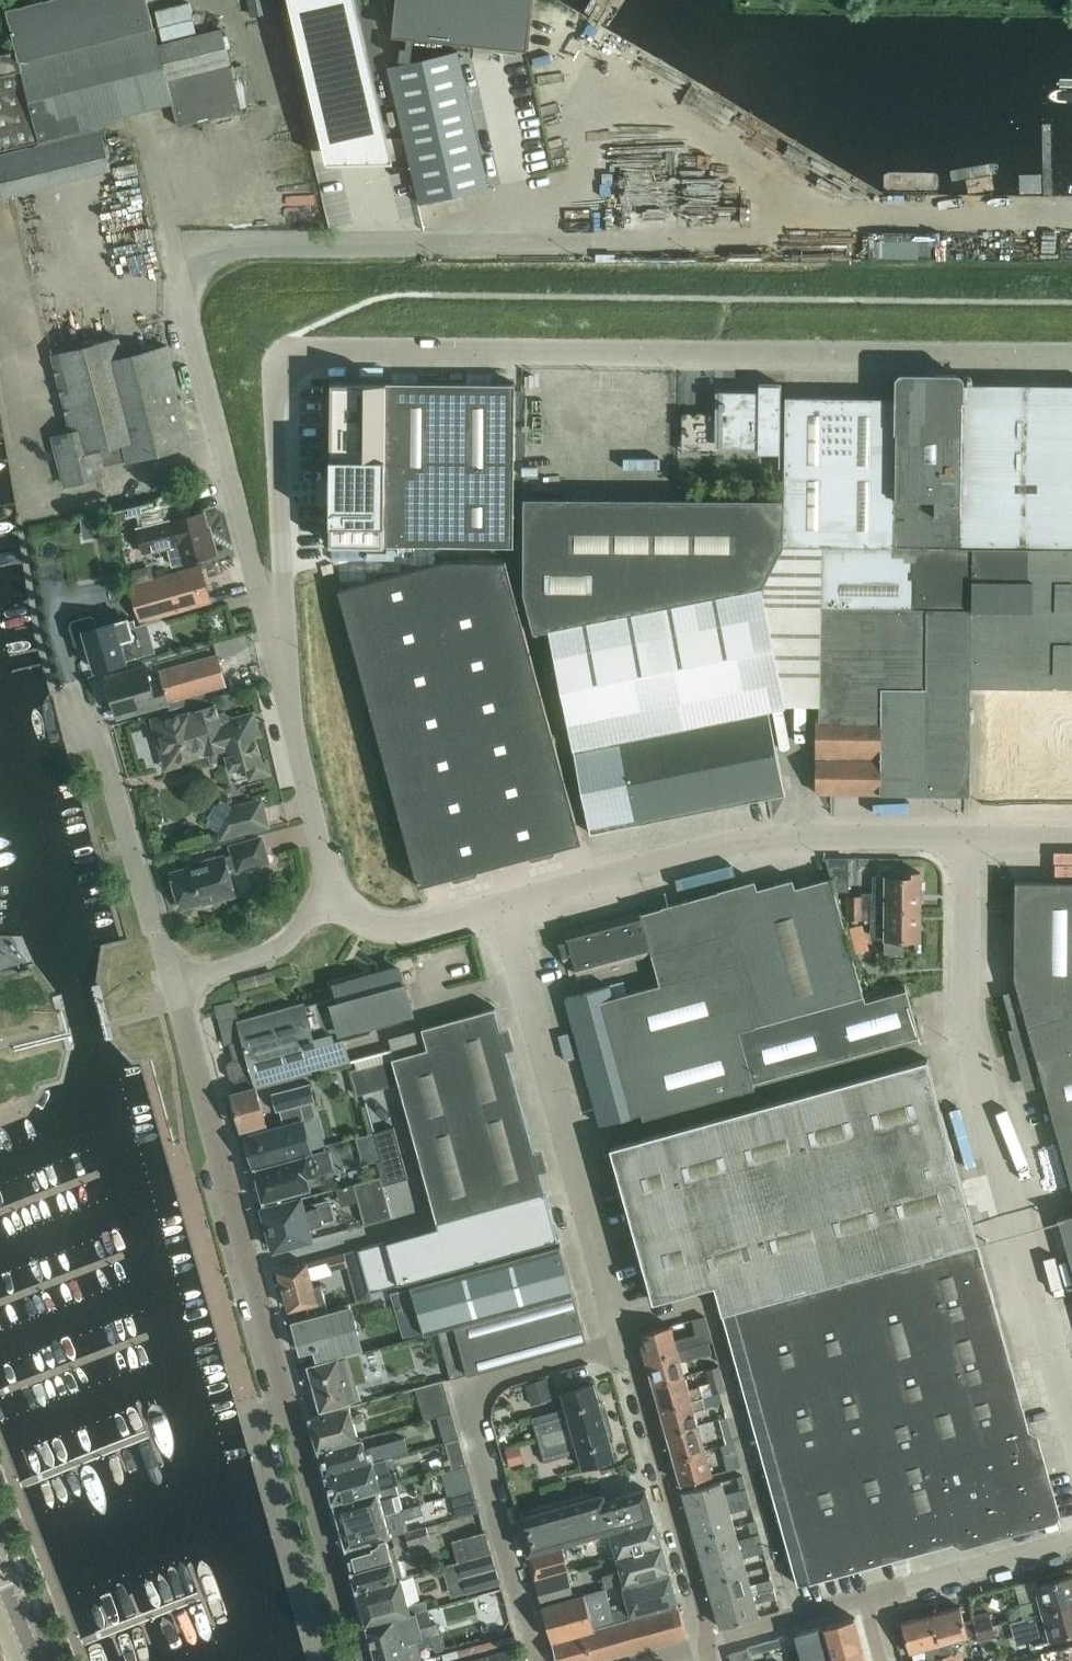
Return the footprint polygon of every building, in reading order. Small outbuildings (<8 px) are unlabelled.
[(105,123),(104,120),(173,102),(179,125),(243,109),(228,48),(232,47),(229,32),(224,34),(223,28),(160,44),(155,25),(154,25),(148,0),(37,0),(7,8),(18,48),(0,53),(0,149),(105,123)] [(275,18),(273,0),(248,0),(250,21),(275,18)] [(325,158),(392,157),(356,0),(290,0),(325,158)] [(411,61),(413,37),(526,48),(531,0),(396,0),(392,35),(407,36),(406,46),(400,45),(399,59),(405,62),(411,61)] [(405,62),(390,66),(420,202),(489,187),(458,50),(411,61),(405,62)] [(852,238),(852,264),(920,264),(920,239),(852,238)] [(193,443),(168,345),(124,356),(119,337),(54,354),(73,430),(54,435),(59,456),(57,457),(60,467),(62,467),(67,484),(107,474),(103,461),(126,455),(127,460),(193,443)] [(785,498),(784,545),(822,545),(822,606),(822,704),(822,713),(817,712),(817,792),(970,793),(971,684),(988,684),(987,793),(1071,793),(1071,383),(958,382),(958,372),(937,372),(937,382),(899,381),(899,385),(899,395),(789,394),(785,498)] [(331,381),(330,544),(385,544),(514,545),(516,383),(331,381)] [(759,452),(761,452),(782,453),(784,383),(762,382),(759,382),(758,394),(747,393),(727,393),(723,393),(723,400),(720,400),(719,407),(723,407),(722,445),(759,446),(759,452)] [(632,439),(632,469),(653,469),(653,439),(632,439)] [(656,460),(657,488),(669,487),(668,459),(656,460)] [(769,707),(786,704),(822,704),(822,545),(784,545),(785,498),(524,497),(524,592),(534,631),(549,628),(590,831),(786,792),(769,707)] [(204,512),(199,513),(139,528),(142,541),(145,554),(168,548),(172,565),(185,562),(215,555),(204,512)] [(583,841),(505,559),(449,558),(339,588),(421,885),(583,841)] [(155,580),(134,586),(144,621),(211,603),(202,567),(155,580)] [(73,620),(70,624),(76,643),(79,645),(89,643),(96,668),(152,653),(144,621),(131,625),(129,618),(98,626),(95,617),(92,615),(73,620)] [(211,633),(224,629),(220,615),(206,619),(211,633)] [(218,655),(161,671),(168,699),(226,683),(218,655)] [(143,708),(168,701),(161,676),(151,679),(146,664),(107,675),(115,703),(133,697),(133,700),(140,698),(143,708)] [(209,753),(211,762),(231,756),(235,771),(249,767),(253,779),(274,773),(270,759),(265,761),(257,729),(249,731),(245,720),(224,726),(218,704),(217,705),(169,719),(167,712),(150,716),(165,769),(182,764),(181,761),(209,753)] [(237,812),(236,808),(223,800),(220,805),(218,804),(210,817),(212,818),(208,824),(222,832),(223,839),(266,829),(261,806),(237,812)] [(239,870),(268,862),(262,839),(232,847),(234,855),(219,859),(218,856),(205,859),(207,866),(196,869),(193,868),(173,873),(182,907),(203,901),(204,904),(236,894),(229,869),(238,867),(239,870)] [(826,857),(830,876),(831,876),(833,875),(833,876),(837,890),(847,890),(848,857),(826,857)] [(848,894),(848,906),(921,905),(921,871),(903,871),(903,875),(875,875),(874,894),(848,894)] [(602,1124),(606,1123),(643,1113),(645,1119),(731,1095),(753,1089),(924,1041),(907,982),(864,994),(831,876),(797,885),(794,876),(758,886),(756,879),(719,889),(720,890),(643,912),(643,910),(566,932),(567,936),(559,938),(565,959),(573,957),(578,975),(653,954),(662,984),(614,998),(610,985),(569,996),(567,997),(602,1124)] [(1016,881),(1015,977),(1019,990),(1006,993),(1012,1031),(1017,1049),(1025,1047),(1035,1086),(1048,1082),(1071,1179),(1071,881),(1016,881)] [(921,938),(921,905),(848,906),(848,919),(872,919),(872,930),(886,930),(885,953),(904,953),(904,938),(921,938)] [(423,983),(435,980),(430,961),(418,964),(423,983)] [(306,1003),(243,1020),(239,1021),(245,1040),(258,1086),(259,1086),(259,1087),(351,1062),(346,1039),(372,1032),(370,1024),(413,1012),(405,985),(404,985),(399,968),(337,985),(340,995),(306,1005),(306,1003)] [(393,1058),(400,1083),(411,1122),(438,1221),(547,1192),(497,1008),(423,1028),(429,1049),(393,1058)] [(229,1066),(232,1078),(238,1081),(242,1080),(245,1090),(233,1093),(243,1131),(267,1124),(258,1088),(259,1087),(259,1086),(258,1086),(245,1040),(232,1043),(236,1059),(232,1061),(229,1066)] [(724,1308),(768,1469),(799,1583),(953,1540),(1055,1512),(1032,1429),(930,1057),(757,1105),(612,1145),(627,1196),(656,1302),(718,1285),(724,1308)] [(400,1083),(393,1058),(351,1070),(358,1095),(400,1083)] [(301,1104),(311,1101),(315,1100),(309,1081),(271,1091),(277,1111),(281,1109),(301,1104)] [(257,1169),(313,1154),(304,1119),(305,1119),(301,1104),(281,1109),(285,1124),(247,1135),(257,1169)] [(375,1132),(389,1184),(410,1179),(395,1127),(375,1132)] [(313,1154),(257,1169),(266,1202),(313,1189),(309,1177),(319,1175),(313,1154)] [(395,1217),(385,1185),(383,1177),(356,1184),(367,1225),(395,1217)] [(359,1249),(364,1265),(371,1289),(559,1238),(548,1197),(547,1192),(438,1221),(440,1227),(359,1249)] [(311,1227),(338,1219),(334,1204),(306,1211),(303,1198),(265,1208),(276,1250),(314,1239),(311,1227)] [(1059,1216),(1059,1218),(1071,1263),(1071,1213),(1059,1216)] [(458,1326),(578,1294),(564,1246),(414,1286),(428,1334),(441,1330),(458,1326)] [(349,1269),(364,1265),(359,1249),(344,1253),(347,1265),(349,1269)] [(344,1253),(327,1258),(331,1270),(347,1265),(344,1253)] [(312,1313),(315,1312),(331,1308),(324,1284),(316,1286),(310,1263),(282,1270),(292,1308),(309,1304),(312,1313)] [(578,1294),(458,1326),(470,1373),(591,1342),(578,1294)] [(352,1303),(331,1308),(315,1312),(316,1317),(296,1322),(303,1351),(328,1344),(331,1355),(364,1346),(360,1332),(360,1330),(361,1326),(360,1323),(360,1321),(359,1319),(356,1319),(352,1303)] [(697,1333),(678,1339),(674,1327),(642,1335),(649,1361),(710,1345),(709,1341),(712,1340),(705,1314),(693,1318),(697,1333)] [(454,1377),(470,1373),(458,1326),(441,1330),(454,1377)] [(683,1360),(712,1352),(710,1345),(649,1361),(656,1387),(688,1379),(683,1360)] [(324,1408),(363,1397),(351,1355),(310,1366),(307,1372),(309,1382),(314,1385),(317,1384),(324,1408)] [(702,1393),(704,1400),(721,1395),(721,1392),(725,1390),(719,1370),(710,1373),(715,1393),(713,1393),(713,1391),(702,1393)] [(688,1379),(656,1387),(663,1411),(704,1400),(702,1393),(700,1384),(691,1387),(688,1379)] [(425,1419),(438,1415),(452,1411),(443,1380),(416,1387),(425,1419)] [(540,1439),(541,1440),(607,1422),(597,1384),(564,1392),(569,1408),(534,1417),(540,1439)] [(500,1425),(520,1423),(518,1408),(527,1407),(525,1385),(502,1387),(504,1407),(498,1407),(500,1425)] [(723,1402),(721,1395),(704,1400),(706,1407),(723,1402)] [(663,1411),(670,1436),(701,1427),(697,1410),(706,1408),(706,1407),(704,1400),(663,1411)] [(321,1449),(360,1437),(355,1422),(365,1419),(363,1413),(354,1415),(351,1406),(312,1416),(321,1449)] [(438,1415),(445,1440),(459,1436),(452,1411),(438,1415)] [(724,1435),(728,1447),(735,1444),(728,1419),(721,1422),(724,1435)] [(617,1460),(607,1422),(541,1440),(540,1439),(547,1462),(581,1453),(585,1469),(617,1460)] [(670,1436),(676,1461),(708,1452),(701,1427),(670,1436)] [(328,1474),(372,1461),(374,1460),(408,1451),(404,1437),(365,1447),(362,1436),(360,1437),(321,1449),(328,1474)] [(453,1469),(456,1468),(456,1467),(467,1464),(464,1453),(459,1436),(445,1440),(453,1469)] [(733,1468),(741,1466),(735,1444),(728,1447),(733,1468)] [(708,1452),(676,1461),(683,1485),(715,1476),(708,1452)] [(372,1461),(328,1474),(335,1501),(382,1488),(395,1484),(398,1483),(394,1470),(378,1474),(374,1460),(372,1461)] [(456,1467),(456,1468),(462,1490),(474,1487),(467,1464),(456,1467)] [(691,1517),(751,1501),(744,1477),(738,1479),(742,1493),(726,1497),(723,1483),(685,1494),(691,1517)] [(382,1488),(335,1501),(342,1525),(386,1512),(402,1507),(398,1495),(401,1494),(398,1483),(395,1484),(382,1488)] [(469,1514),(480,1510),(474,1487),(462,1490),(469,1514)] [(646,1487),(606,1498),(604,1494),(518,1518),(528,1553),(562,1544),(597,1535),(655,1519),(646,1487)] [(751,1501),(691,1517),(697,1539),(735,1528),(731,1514),(753,1508),(751,1501)] [(389,1524),(386,1512),(342,1525),(348,1548),(388,1536),(406,1531),(411,1530),(408,1519),(389,1524)] [(616,1558),(662,1546),(655,1519),(597,1535),(600,1545),(612,1541),(616,1558)] [(751,1533),(758,1531),(759,1531),(756,1519),(748,1522),(751,1533)] [(411,1530),(406,1531),(409,1540),(430,1535),(427,1525),(411,1530)] [(738,1542),(735,1528),(697,1539),(703,1561),(763,1545),(762,1539),(756,1541),(755,1538),(738,1542)] [(452,1540),(458,1561),(492,1551),(486,1530),(452,1540)] [(388,1536),(348,1548),(359,1589),(402,1577),(405,1576),(396,1544),(391,1546),(388,1536)] [(528,1553),(535,1579),(567,1571),(568,1570),(562,1544),(528,1553)] [(763,1545),(703,1561),(709,1584),(747,1573),(743,1559),(759,1554),(758,1550),(764,1548),(763,1545)] [(670,1571),(662,1546),(616,1558),(620,1570),(603,1575),(607,1588),(622,1584),(670,1571)] [(501,1582),(492,1551),(458,1561),(466,1592),(501,1582)] [(572,1585),(596,1579),(593,1568),(569,1574),(572,1585)] [(567,1571),(535,1579),(542,1605),(574,1597),(567,1571)] [(670,1571),(622,1584),(628,1605),(613,1609),(616,1623),(679,1606),(670,1571)] [(750,1586),(747,1573),(709,1584),(715,1606),(775,1589),(773,1580),(750,1586)] [(369,1625),(418,1611),(428,1609),(425,1599),(421,1600),(413,1574),(405,1576),(402,1577),(359,1589),(369,1625)] [(1024,1617),(1045,1611),(1071,1604),(1071,1575),(1038,1584),(1038,1587),(1033,1588),(1036,1599),(1020,1603),(1024,1617)] [(574,1597),(542,1605),(552,1640),(616,1623),(613,1609),(607,1588),(574,1597)] [(775,1589),(715,1606),(721,1628),(759,1618),(755,1604),(778,1598),(776,1593),(775,1589)] [(1045,1611),(1024,1617),(1033,1647),(1053,1641),(1052,1638),(1071,1632),(1071,1604),(1045,1611)] [(616,1623),(552,1640),(558,1660),(598,1660),(688,1636),(679,1606),(616,1623)] [(944,1660),(957,1660),(951,1641),(969,1636),(962,1607),(932,1615),(940,1645),(941,1644),(944,1658),(944,1660)] [(429,1636),(427,1626),(423,1627),(418,1611),(369,1625),(376,1650),(429,1636)] [(932,1615),(904,1624),(911,1653),(927,1649),(930,1660),(944,1660),(944,1658),(941,1644),(940,1645),(932,1615)] [(973,1620),(977,1631),(994,1626),(991,1615),(973,1620)] [(805,1660),(868,1660),(856,1617),(797,1633),(805,1660)] [(980,1642),(997,1637),(994,1626),(977,1631),(980,1642)] [(424,1659),(420,1646),(433,1642),(431,1635),(429,1636),(376,1650),(379,1660),(417,1660),(424,1659)] [(500,1660),(522,1660),(519,1647),(498,1653),(500,1660)] [(1039,1660),(1071,1660),(1071,1647),(1038,1657),(1039,1660)] [(480,1660),(500,1660),(498,1653),(479,1658),(480,1660)]
